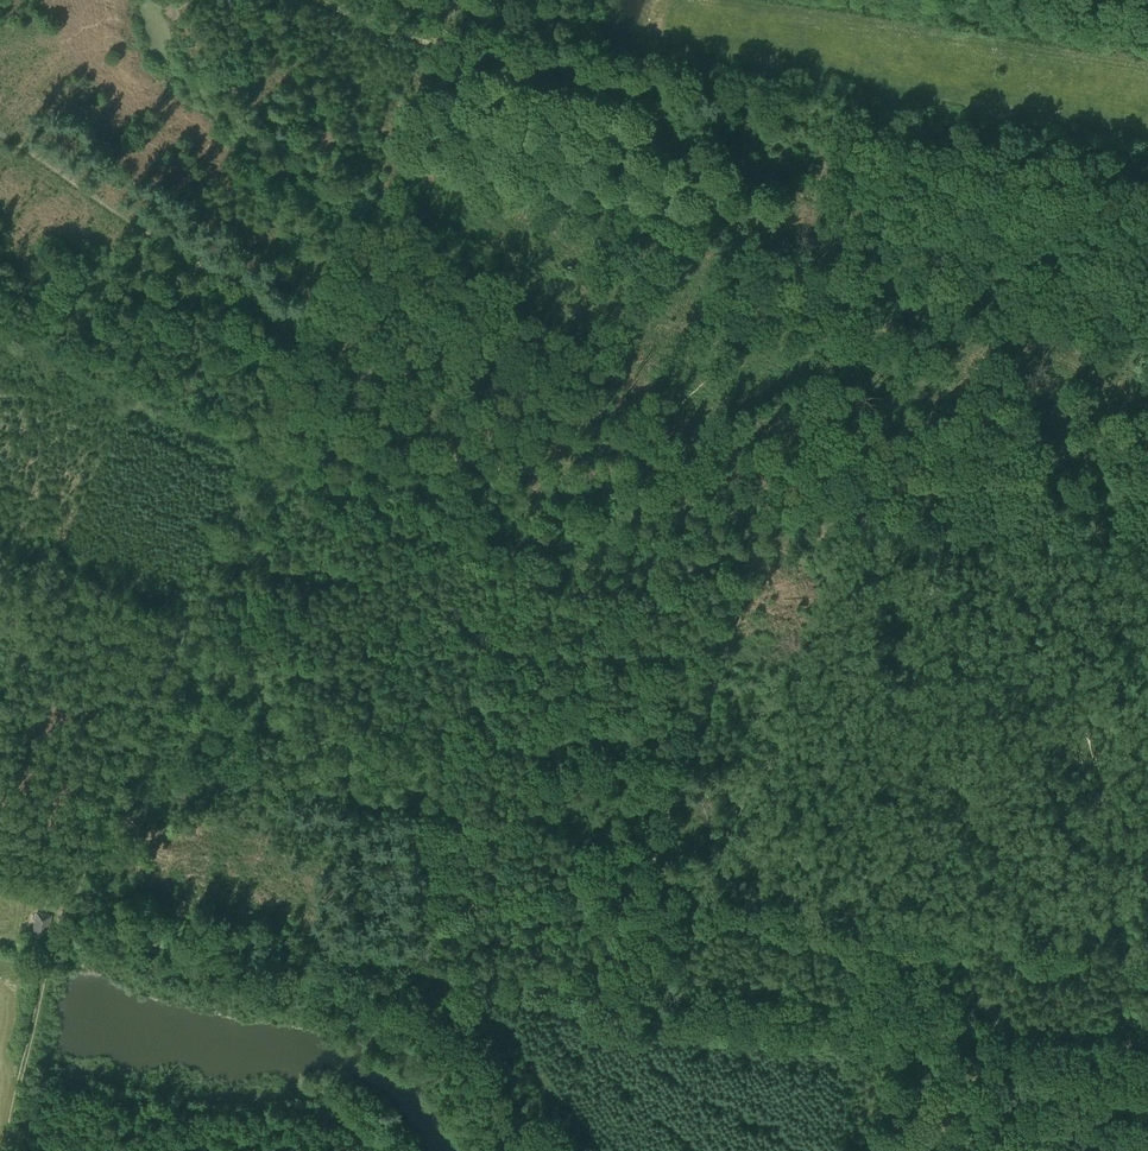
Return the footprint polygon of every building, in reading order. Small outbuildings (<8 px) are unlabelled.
[(46,944),(52,916),(38,913),(32,941),(46,944)]
